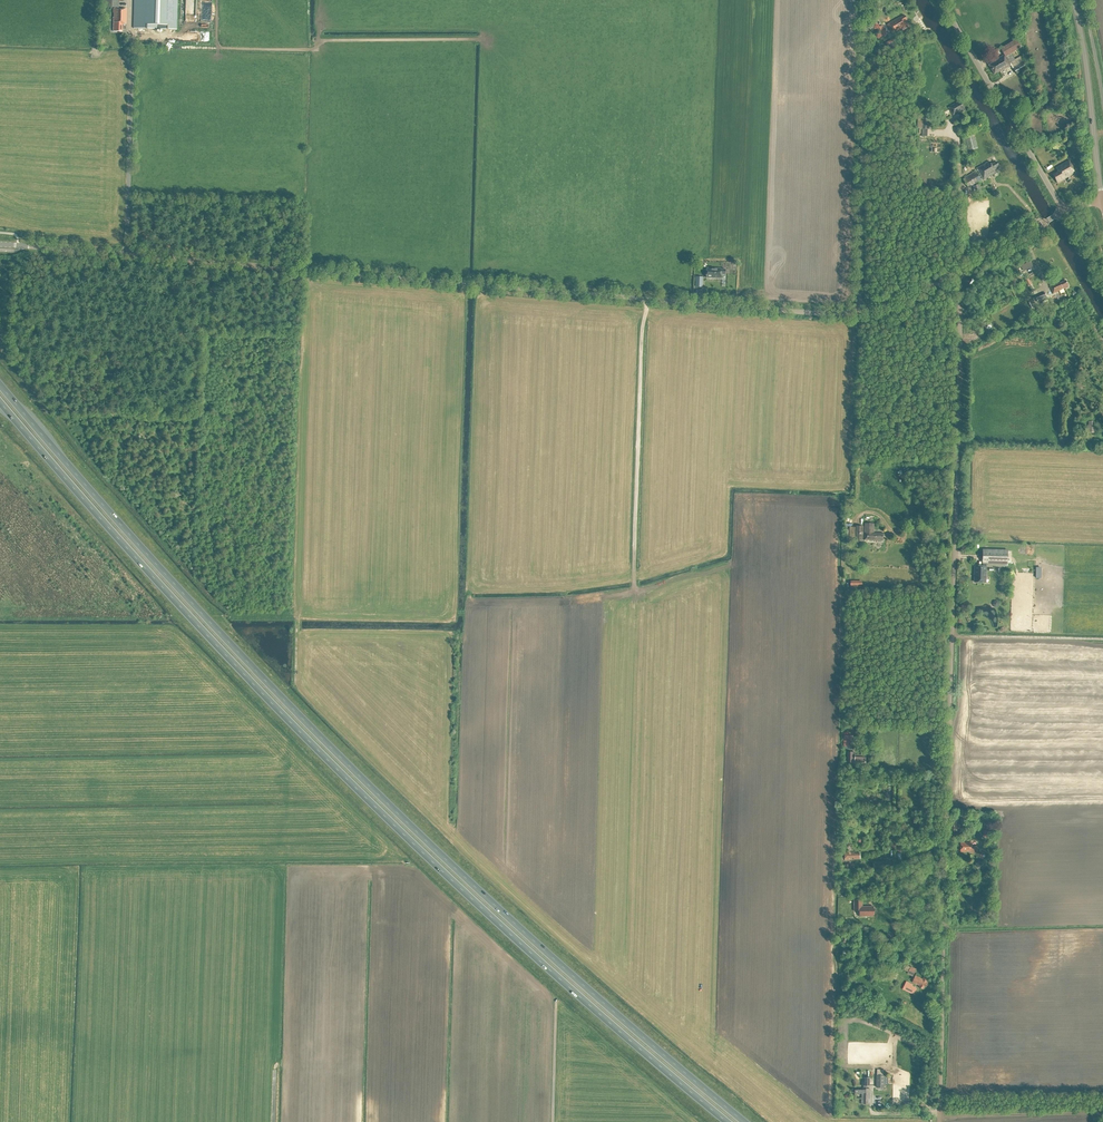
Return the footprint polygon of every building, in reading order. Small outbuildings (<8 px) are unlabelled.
[(133,28),(159,29),(176,30),(177,0),(134,0),(133,28)] [(127,9),(113,8),(113,13),(114,13),(113,18),(113,22),(113,30),(122,31),(122,24),(126,24),(127,9)] [(900,18),(900,17),(887,25),(892,34),(907,25),(905,21),(907,20),(905,16),(900,18)] [(882,26),(876,29),(880,38),(887,35),(882,26)] [(914,35),(911,29),(904,32),(907,38),(914,35)] [(889,49),(898,44),(895,38),(886,43),(889,49)] [(1025,69),(1021,62),(1025,60),(1022,55),(1015,60),(1011,54),(1021,48),(1016,40),(1001,49),(1004,55),(993,62),(994,62),(989,65),(994,74),(999,71),(1000,72),(1011,65),(1017,74),(1025,69)] [(961,117),(959,112),(960,111),(961,113),(965,111),(961,103),(955,106),(954,105),(949,108),(952,114),(950,115),(953,121),(961,117)] [(974,135),(965,137),(969,151),(977,149),(974,135)] [(1069,146),(1073,153),(1079,150),(1075,143),(1069,146)] [(1069,160),(1056,168),(1058,172),(1053,175),(1057,183),(1076,172),(1069,160)] [(991,165),(989,162),(977,169),(984,180),(996,173),(994,170),(999,167),(996,162),(991,165)] [(972,184),(973,185),(981,180),(976,172),(964,180),(968,187),(972,184)] [(982,195),(979,185),(972,187),(975,194),(976,194),(976,197),(982,195)] [(1023,270),(1034,265),(1032,260),(1021,265),(1023,270)] [(725,275),(726,270),(720,269),(720,268),(706,268),(706,278),(722,278),(722,275),(725,275)] [(1063,289),(1067,287),(1066,285),(1067,285),(1065,281),(1060,283),(1059,281),(1049,286),(1053,294),(1062,289),(1063,289)] [(1035,297),(1038,302),(1047,298),(1044,292),(1035,297)] [(864,540),(878,541),(878,540),(883,540),(883,533),(873,533),(874,524),(865,523),(864,540)] [(856,526),(856,528),(850,527),(849,537),(856,538),(856,539),(862,539),(863,526),(856,526)] [(985,582),(986,563),(1007,564),(1008,550),(983,549),(982,563),(983,563),(983,566),(975,566),(975,582),(985,582)] [(845,749),(853,749),(854,736),(846,735),(845,749)] [(865,763),(866,755),(855,755),(855,752),(848,752),(848,762),(865,763)] [(973,842),(961,842),(960,851),(978,852),(978,846),(973,846),(973,842)] [(886,858),(886,861),(873,862),(874,869),(875,871),(893,870),(892,867),(894,867),(893,857),(886,858)] [(841,893),(850,893),(850,890),(844,890),(845,885),(839,885),(838,892),(841,892),(841,893)] [(874,906),(862,906),(862,900),(854,900),(854,911),(861,911),(861,916),(874,916),(874,914),(874,909),(874,906)] [(907,974),(913,976),(916,969),(911,967),(910,967),(906,965),(904,970),(908,972),(907,974)] [(892,971),(888,980),(892,982),(896,972),(892,971)] [(576,973),(575,975),(594,992),(596,990),(576,973)] [(922,979),(915,976),(912,982),(920,985),(919,987),(923,989),(924,986),(926,987),(928,983),(926,982),(928,979),(923,977),(922,979)] [(903,989),(913,994),(916,988),(912,986),(913,985),(906,982),(903,989)] [(876,1076),(876,1080),(876,1088),(884,1088),(884,1085),(887,1085),(887,1077),(884,1077),(884,1076),(876,1076)] [(863,1088),(855,1088),(855,1092),(860,1092),(860,1093),(862,1093),(861,1104),(868,1104),(868,1098),(870,1098),(870,1088),(867,1088),(867,1085),(869,1085),(870,1077),(861,1077),(861,1085),(863,1085),(863,1088)]
